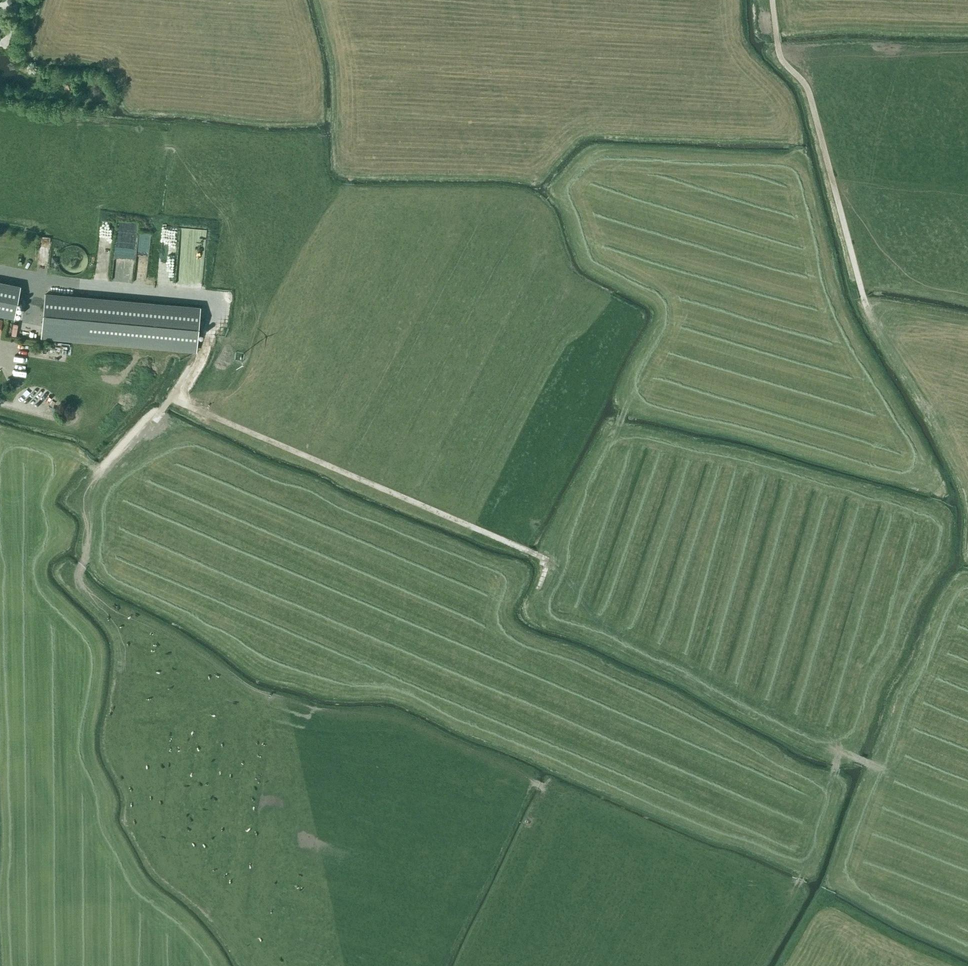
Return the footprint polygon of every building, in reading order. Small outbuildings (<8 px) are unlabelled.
[(73,80),(64,84),(69,95),(78,91),(73,80)] [(0,281),(0,316),(14,318),(21,285),(0,281)] [(200,306),(45,292),(41,338),(196,351),(200,306)]
